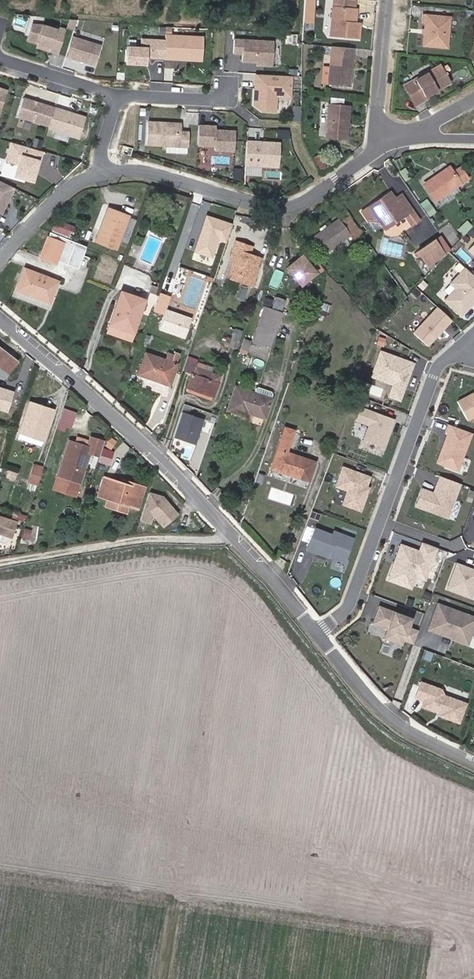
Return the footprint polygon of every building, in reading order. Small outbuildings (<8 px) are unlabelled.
[(354,9),(354,1),(348,0),(333,0),(330,36),(359,39),(360,24),(355,23),(351,23),(353,8),(354,9)] [(450,17),(423,14),(422,22),(427,22),(424,44),(447,46),(450,17)] [(61,53),(66,29),(32,22),(27,46),(61,53)] [(127,46),(126,64),(150,66),(150,59),(165,60),(164,68),(186,69),(187,61),(204,62),(205,36),(166,33),(166,39),(141,38),(141,46),(127,46)] [(71,36),(63,66),(82,71),(83,68),(95,72),(102,44),(71,36)] [(234,38),(233,54),(242,55),(241,64),(274,66),(276,40),(234,38)] [(351,47),(332,45),(330,67),(328,83),(349,85),(352,57),(350,57),(351,47)] [(405,85),(417,104),(425,100),(423,97),(437,89),(451,81),(441,64),(405,85)] [(323,66),(322,83),(328,83),(330,67),(323,66)] [(293,99),(294,76),(255,73),(252,110),(278,112),(279,98),(293,99)] [(8,89),(0,87),(0,122),(8,89)] [(425,100),(439,92),(437,89),(423,97),(425,100)] [(18,120),(81,138),(87,116),(24,98),(18,120)] [(327,136),(346,138),(349,106),(330,104),(327,136)] [(293,120),(300,120),(301,106),(294,106),(293,120)] [(146,145),(189,148),(191,131),(183,130),(183,122),(148,120),(146,145)] [(237,128),(199,126),(198,149),(236,151),(237,128)] [(42,148),(43,140),(34,139),(33,147),(42,148)] [(245,175),(262,176),(262,167),(281,168),(282,141),(246,140),(245,175)] [(16,179),(33,184),(43,154),(13,144),(7,162),(20,166),(16,179)] [(314,156),(318,170),(327,168),(322,154),(314,156)] [(460,167),(453,172),(450,167),(424,183),(435,199),(467,177),(460,167)] [(240,179),(242,170),(235,169),(233,178),(240,179)] [(0,182),(0,215),(14,189),(0,182)] [(393,195),(390,192),(380,198),(382,202),(393,195)] [(360,209),(366,218),(374,213),(378,220),(384,229),(405,215),(412,225),(419,220),(401,194),(395,198),(393,195),(382,202),(380,198),(369,206),(368,204),(360,209)] [(430,217),(437,212),(431,203),(424,208),(430,217)] [(107,212),(96,241),(116,248),(129,216),(122,214),(120,217),(107,212)] [(345,238),(350,234),(354,240),(362,234),(349,215),(340,221),(338,218),(312,237),(324,253),(335,245),(338,250),(348,243),(345,238)] [(54,220),(51,232),(70,237),(73,224),(54,220)] [(63,243),(54,239),(55,235),(49,233),(40,258),(55,264),(63,243)] [(253,245),(235,239),(232,247),(241,250),(238,257),(234,255),(232,261),(226,278),(252,287),(261,257),(250,253),(253,245)] [(383,240),(381,254),(401,257),(404,243),(383,240)] [(434,240),(418,251),(428,265),(443,254),(434,240)] [(232,247),(228,259),(232,261),(234,255),(238,257),(241,250),(232,247)] [(286,269),(303,288),(321,273),(304,254),(286,269)] [(467,268),(453,283),(458,288),(447,300),(462,314),(473,302),(473,274),(467,268)] [(24,269),(16,290),(49,303),(57,281),(24,269)] [(147,292),(154,294),(158,283),(151,281),(147,292)] [(153,310),(163,314),(169,295),(160,291),(153,310)] [(121,292),(110,323),(133,332),(144,300),(121,292)] [(283,306),(274,303),(272,310),(280,312),(283,306)] [(313,318),(326,322),(331,308),(318,304),(313,318)] [(253,339),(269,345),(280,312),(272,310),(264,307),(253,339)] [(429,346),(453,320),(440,307),(415,333),(429,346)] [(250,318),(244,336),(252,338),(258,321),(250,318)] [(131,339),(133,332),(110,323),(107,331),(131,339)] [(229,345),(236,347),(240,335),(233,332),(229,345)] [(244,339),(241,350),(247,352),(250,341),(244,339)] [(18,361),(0,347),(0,367),(8,374),(18,361)] [(402,400),(415,363),(383,351),(376,370),(383,372),(381,379),(395,384),(391,396),(402,400)] [(146,352),(138,374),(169,385),(179,354),(175,353),(174,355),(172,361),(165,359),(146,352)] [(174,355),(167,352),(165,359),(172,361),(174,355)] [(191,374),(186,388),(213,397),(218,383),(209,380),(211,373),(196,368),(194,375),(191,374)] [(0,380),(0,396),(13,399),(16,390),(9,388),(10,383),(0,380)] [(258,387),(256,388),(254,393),(235,387),(227,409),(247,415),(248,412),(264,418),(272,394),(271,391),(258,387)] [(460,401),(469,420),(473,418),(473,394),(460,401)] [(38,411),(40,406),(29,403),(17,438),(41,446),(51,415),(38,411)] [(51,415),(53,410),(40,406),(38,411),(51,415)] [(71,428),(76,412),(65,408),(60,424),(71,428)] [(174,438),(197,445),(206,419),(183,411),(174,438)] [(315,461),(286,452),(294,430),(284,427),(270,468),(308,481),(315,461)] [(85,439),(76,436),(74,441),(84,444),(85,439)] [(89,454),(99,457),(104,441),(90,436),(87,445),(91,447),(89,454)] [(84,444),(74,441),(68,439),(57,476),(79,483),(89,454),(91,447),(87,445),(84,444)] [(43,467),(33,463),(26,482),(36,486),(43,467)] [(366,490),(371,477),(345,467),(338,485),(349,490),(344,504),(362,510),(369,491),(366,490)] [(5,478),(15,480),(17,472),(7,470),(5,478)] [(53,488),(75,496),(79,483),(57,476),(53,488)] [(121,480),(120,483),(103,477),(97,496),(138,508),(144,487),(121,480)] [(142,517),(174,526),(180,504),(149,495),(142,517)] [(14,522),(0,517),(0,533),(10,536),(14,522)] [(346,559),(354,539),(334,531),(333,535),(316,528),(307,550),(328,557),(330,553),(346,559)] [(427,579),(438,547),(425,542),(421,551),(403,545),(390,579),(406,585),(410,573),(417,575),(427,579)] [(456,562),(446,587),(469,596),(473,584),(473,569),(456,562)] [(412,587),(417,575),(410,573),(406,585),(412,587)] [(437,631),(447,607),(439,604),(430,628),(437,631)] [(412,618),(381,607),(375,622),(398,631),(396,637),(404,640),(415,644),(420,630),(409,627),(412,618)] [(473,631),(473,617),(447,607),(437,631),(457,639),(457,640),(469,645),(473,631)] [(403,643),(404,640),(396,637),(398,631),(390,627),(386,637),(403,643)] [(431,661),(434,654),(427,651),(424,658),(431,661)] [(469,706),(447,697),(445,691),(425,684),(419,699),(427,702),(425,708),(444,716),(443,718),(462,725),(469,706)]
